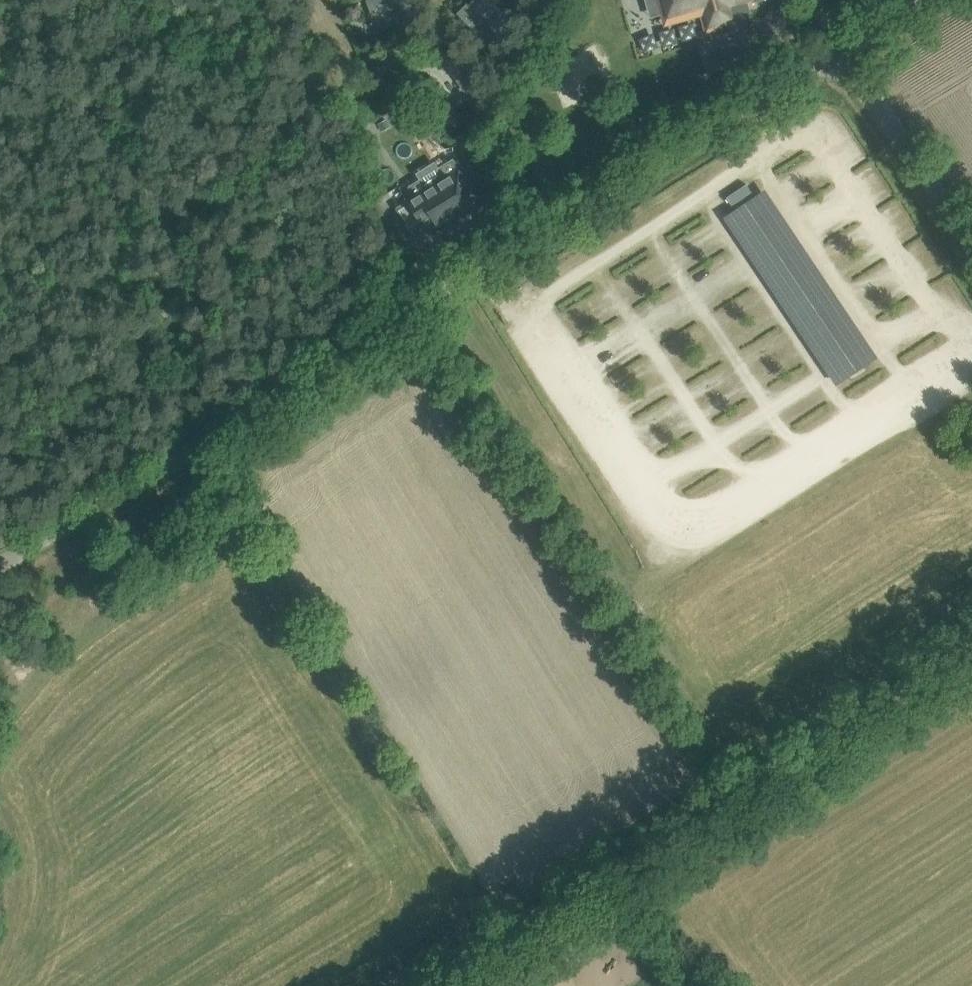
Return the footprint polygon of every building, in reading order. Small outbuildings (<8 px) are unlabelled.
[(371,17),(400,6),(398,0),(364,0),(371,17)] [(478,24),(495,9),(487,0),(469,0),(462,6),(478,24)] [(664,13),(666,22),(683,17),(683,16),(697,12),(704,35),(709,33),(710,36),(737,28),(731,7),(755,0),(657,0),(661,14),(664,13)] [(460,167),(445,176),(408,199),(423,223),(434,216),(440,226),(481,201),(479,199),(486,195),(475,177),(470,169),(466,163),(460,167)] [(880,356),(767,187),(724,216),(837,385),(880,356)]
